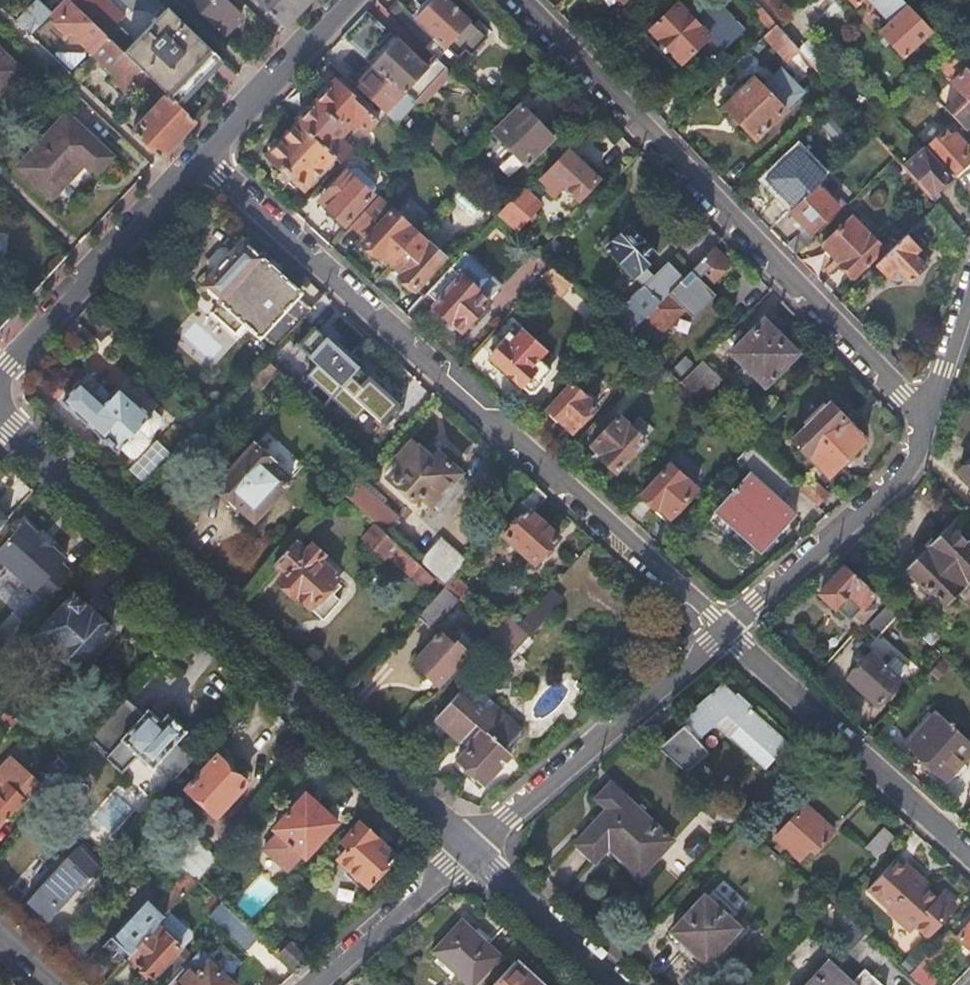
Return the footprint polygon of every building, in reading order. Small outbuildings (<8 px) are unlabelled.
[(74,4),(109,37),(128,17),(110,0),(70,0),(74,4)] [(203,11),(213,0),(191,0),(203,11)] [(226,34),(243,16),(229,1),(230,0),(213,0),(203,11),(226,34)] [(286,25),(310,0),(260,0),(286,25)] [(427,51),(436,40),(449,52),(457,44),(471,57),(488,40),(445,0),(438,0),(418,20),(398,1),(387,13),(427,51)] [(651,31),(684,64),(707,42),(720,55),(741,35),(707,0),(682,0),(651,31)] [(895,0),(868,0),(880,13),(895,0)] [(880,13),(891,26),(880,36),(902,59),(903,57),(904,59),(905,57),(904,56),(930,32),(901,0),(895,0),(880,13)] [(56,23),(71,38),(74,35),(94,53),(109,37),(74,4),(56,23)] [(125,53),(145,72),(150,76),(158,84),(169,95),(178,103),(216,63),(221,58),(169,7),(164,13),(137,41),(125,53)] [(356,24),(341,40),(370,65),(395,39),(367,12),(356,24)] [(765,37),(787,62),(799,51),(776,26),(765,37)] [(124,29),(113,41),(125,53),(137,41),(124,29)] [(94,53),(117,76),(114,79),(126,91),(145,72),(125,53),(113,41),(109,37),(94,53)] [(436,40),(427,51),(437,61),(439,62),(449,52),(436,40)] [(373,69),(414,106),(417,107),(426,105),(448,83),(449,73),(439,62),(437,61),(427,71),(398,43),(373,69)] [(963,131),(969,125),(969,75),(949,53),(935,67),(959,91),(942,107),(963,131)] [(0,54),(0,94),(20,73),(0,54)] [(356,88),(396,125),(414,106),(373,69),(356,88)] [(150,76),(140,88),(147,95),(158,84),(150,76)] [(753,79),(724,106),(756,139),(785,112),(753,79)] [(316,105),(345,131),(354,121),(368,133),(379,122),(336,83),(316,105)] [(169,95),(134,132),(161,158),(169,150),(196,121),(178,103),(169,95)] [(298,125),(334,158),(340,164),(351,152),(337,139),(345,131),(316,105),(298,125)] [(522,105),(493,134),(527,166),(555,137),(522,105)] [(66,116),(17,167),(50,199),(82,166),(94,178),(112,160),(66,116)] [(269,156),(305,189),(334,158),(298,125),(269,156)] [(928,149),(953,177),(960,169),(968,162),(962,155),(965,148),(955,137),(948,139),(944,135),(928,149)] [(799,146),(764,180),(793,210),(818,185),(828,176),(799,146)] [(912,162),(905,169),(930,197),(940,188),(949,180),(924,152),(923,153),(918,147),(907,156),(912,162)] [(571,152),(544,179),(551,186),(546,191),(554,199),(560,193),(556,189),(562,183),(579,200),(599,181),(571,152)] [(344,225),(373,194),(349,172),(324,198),(332,205),(328,210),(344,225)] [(818,185),(793,210),(791,212),(806,228),(785,247),(794,257),(815,237),(811,233),(839,206),(818,185)] [(525,190),(502,213),(518,230),(541,206),(525,190)] [(378,196),(352,225),(368,239),(364,243),(378,256),(381,253),(392,263),(418,235),(406,225),(407,223),(378,196)] [(853,218),(824,246),(855,278),(885,250),(853,218)] [(628,229),(606,250),(639,284),(647,276),(642,271),(656,258),(628,229)] [(914,229),(877,265),(891,278),(899,270),(910,281),(931,261),(919,250),(927,243),(914,229)] [(418,235),(392,263),(403,273),(400,276),(415,290),(446,258),(430,243),(428,244),(418,235)] [(244,243),(203,288),(222,305),(245,326),(261,340),(263,338),(276,349),(277,348),(309,314),(313,310),(299,298),(301,295),(244,243)] [(681,283),(626,334),(636,343),(654,327),(660,333),(731,266),(715,250),(681,283)] [(427,293),(438,304),(435,307),(462,332),(498,293),(490,285),(496,280),(466,252),(427,293)] [(665,267),(625,305),(628,309),(613,323),(619,328),(626,334),(681,283),(665,267)] [(540,282),(559,300),(573,286),(553,268),(540,282)] [(504,287),(496,280),(490,285),(498,293),(504,287)] [(313,310),(309,314),(320,325),(337,306),(326,295),(313,310)] [(212,315),(235,336),(245,326),(222,305),(212,315)] [(77,321),(102,343),(116,329),(91,306),(77,321)] [(587,324),(606,342),(619,328),(613,323),(599,310),(587,324)] [(309,314),(277,348),(288,359),(320,325),(309,314)] [(763,321),(731,355),(764,389),(798,355),(763,321)] [(490,358),(528,394),(533,394),(545,382),(544,377),(550,371),(536,358),(543,351),(522,332),(515,339),(509,333),(489,354),(491,356),(490,358)] [(276,349),(251,377),(262,387),(288,359),(277,348),(276,349)] [(688,350),(669,370),(681,382),(700,363),(688,350)] [(700,363),(681,382),(680,383),(701,402),(722,381),(702,361),(700,363)] [(143,407),(120,386),(112,395),(90,375),(82,383),(81,381),(63,399),(66,402),(64,403),(77,416),(79,414),(119,450),(120,449),(150,415),(143,407)] [(571,385),(547,411),(571,433),(594,407),(571,385)] [(147,403),(143,407),(150,415),(120,449),(130,458),(160,427),(161,415),(147,403)] [(830,405),(793,442),(829,478),(843,464),(848,468),(852,463),(856,459),(852,455),(866,442),(830,405)] [(616,417),(591,445),(602,455),(599,458),(614,473),(643,442),(616,417)] [(255,444),(218,484),(257,519),(293,480),(255,444)] [(430,504),(459,473),(438,454),(437,455),(429,448),(423,454),(413,444),(399,459),(404,463),(389,479),(413,501),(419,494),(430,504)] [(749,475),(718,509),(761,549),(777,532),(794,515),(778,499),(792,485),(750,447),(735,462),(749,475)] [(959,470),(969,481),(969,458),(959,470)] [(670,465),(641,496),(656,510),(659,508),(669,518),(696,490),(670,465)] [(800,490),(818,507),(828,496),(810,479),(800,490)] [(506,535),(535,563),(558,539),(532,514),(547,497),(536,487),(513,513),(520,520),(506,535)] [(10,519),(0,510),(0,529),(10,519)] [(26,521),(0,550),(0,558),(47,601),(73,574),(63,563),(67,560),(53,546),(40,534),(26,521)] [(369,547),(384,561),(389,556),(412,577),(423,566),(419,563),(376,525),(362,541),(369,547)] [(947,604),(969,581),(969,545),(949,525),(906,567),(930,591),(933,589),(947,604)] [(45,529),(40,534),(53,546),(58,541),(45,529)] [(442,538),(419,563),(423,566),(436,579),(445,587),(455,577),(468,562),(442,538)] [(276,564),(287,574),(281,580),(323,619),(341,599),(330,589),(339,579),(333,574),(335,572),(322,559),(325,554),(314,544),(308,551),(297,541),(276,564)] [(877,594),(838,558),(811,581),(822,591),(821,594),(850,622),(877,594)] [(423,566),(412,577),(426,590),(427,589),(436,579),(423,566)] [(447,589),(460,600),(461,601),(471,591),(455,577),(445,587),(447,589)] [(552,588),(519,625),(531,636),(531,637),(565,601),(552,588)] [(447,589),(420,619),(432,630),(460,600),(447,589)] [(75,597),(39,637),(76,671),(111,631),(75,597)] [(899,614),(889,604),(866,629),(875,639),(899,614)] [(508,616),(494,631),(517,651),(524,644),(531,636),(519,625),(508,616)] [(445,631),(415,662),(440,685),(468,653),(445,631)] [(481,646),(503,666),(517,651),(494,631),(481,646)] [(834,657),(844,667),(862,648),(852,638),(834,657)] [(872,653),(849,679),(876,705),(900,679),(886,666),(872,653)] [(908,670),(894,657),(886,666),(900,679),(908,670)] [(948,669),(939,660),(931,668),(940,677),(948,669)] [(460,692),(471,702),(494,702),(471,681),(460,692)] [(721,684),(680,720),(685,726),(660,748),(686,772),(709,751),(698,740),(716,726),(728,737),(730,736),(765,767),(786,745),(786,742),(721,684)] [(438,717),(462,741),(470,748),(464,754),(460,759),(485,784),(511,755),(507,750),(524,731),(494,702),(471,702),(460,692),(438,717)] [(128,698),(90,738),(107,755),(104,758),(120,774),(138,756),(152,769),(153,767),(171,784),(194,761),(176,743),(186,732),(169,715),(167,717),(162,722),(149,710),(145,715),(128,698)] [(155,705),(149,710),(162,722),(167,717),(155,705)] [(8,710),(0,718),(11,728),(19,719),(8,710)] [(909,744),(945,780),(969,752),(969,742),(938,713),(909,744)] [(457,747),(464,754),(470,748),(462,741),(457,747)] [(0,764),(0,824),(28,791),(39,801),(42,797),(69,765),(67,763),(57,754),(37,777),(9,754),(0,764)] [(218,757),(188,789),(218,817),(247,785),(218,757)] [(648,870),(656,861),(675,840),(612,782),(597,798),(608,808),(575,844),(596,862),(617,841),(648,870)] [(104,841),(135,813),(116,792),(85,820),(104,841)] [(307,796),(274,832),(279,837),(266,851),(287,871),(300,857),(305,862),(339,825),(307,796)] [(804,805),(776,838),(799,858),(810,847),(815,851),(833,830),(804,805)] [(397,859),(361,826),(344,844),(349,850),(340,862),(369,888),(397,859)] [(879,860),(897,840),(884,828),(865,848),(879,860)] [(141,831),(122,852),(136,866),(156,844),(141,831)] [(660,864),(656,861),(648,870),(617,841),(596,862),(601,868),(609,860),(639,887),(660,864)] [(56,872),(36,894),(58,914),(78,892),(83,896),(107,869),(83,842),(66,860),(63,857),(53,868),(56,872)] [(900,856),(896,861),(908,872),(912,867),(900,856)] [(196,859),(185,870),(188,873),(198,882),(209,870),(196,859)] [(890,909),(914,930),(917,927),(929,938),(957,907),(945,895),(940,900),(928,889),(919,880),(922,876),(912,867),(908,872),(896,861),(869,890),(890,909)] [(146,898),(103,945),(106,948),(104,951),(105,954),(112,962),(117,961),(119,959),(122,962),(128,956),(157,925),(198,882),(188,873),(156,908),(146,898)] [(919,880),(928,889),(932,885),(922,876),(919,880)] [(58,914),(36,894),(27,903),(48,923),(58,914)] [(707,896),(673,932),(708,965),(743,928),(707,896)] [(222,903),(211,916),(224,927),(235,915),(222,903)] [(910,934),(914,930),(890,909),(887,913),(910,934)] [(224,927),(248,950),(261,938),(254,932),(235,915),(224,927)] [(431,952),(466,984),(476,984),(502,957),(461,920),(431,952)] [(888,955),(852,922),(834,941),(865,971),(853,984),(829,961),(807,984),(881,984),(871,975),(888,955)] [(957,938),(960,941),(969,951),(969,923),(957,938)] [(137,963),(135,965),(150,978),(154,976),(164,984),(170,984),(190,963),(178,951),(180,948),(157,925),(128,956),(137,963)] [(927,970),(931,973),(960,941),(957,938),(950,931),(937,945),(944,952),(927,970)] [(291,943),(281,954),(299,970),(310,961),(291,943)] [(937,945),(920,963),(909,974),(921,984),(939,984),(941,983),(931,973),(927,970),(944,952),(937,945)] [(170,984),(235,984),(211,963),(213,960),(202,950),(190,963),(170,984)] [(516,961),(493,984),(542,984),(516,961)]
